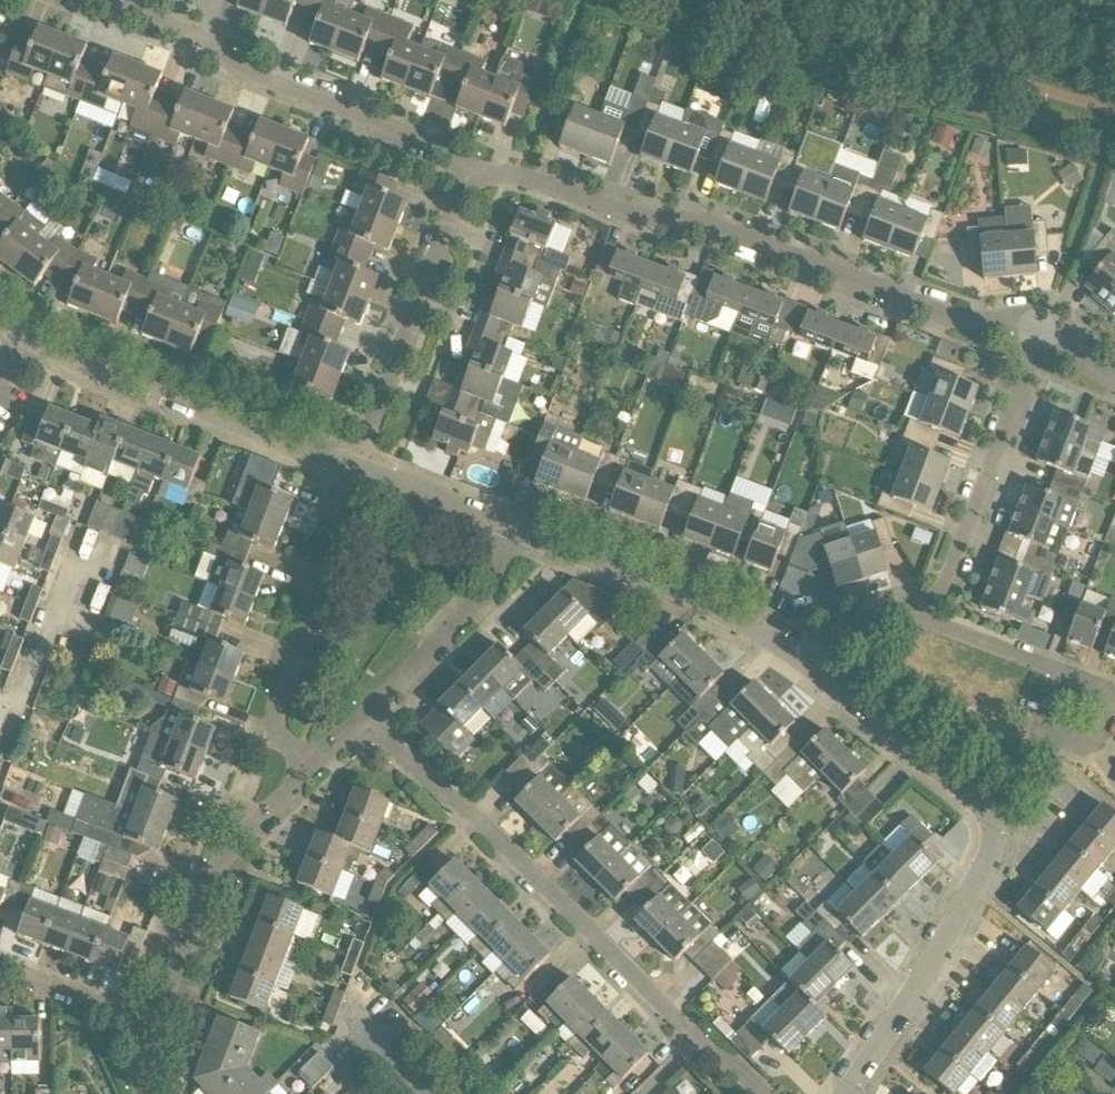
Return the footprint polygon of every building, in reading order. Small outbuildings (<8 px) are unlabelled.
[(238,8),(263,17),(270,0),(241,0),(238,8)] [(263,17),(287,27),(294,8),(307,13),(312,0),(270,0),(263,17)] [(307,13),(320,18),(310,44),(335,53),(350,14),(355,0),(312,0),(307,13)] [(537,15),(543,0),(529,0),(525,10),(537,15)] [(335,53),(359,62),(367,43),(380,48),(391,18),(368,9),(364,20),(350,14),(335,53)] [(391,18),(380,48),(392,53),(382,79),(407,89),(422,50),(408,45),(415,27),(391,18)] [(0,41),(0,51),(12,55),(21,32),(6,26),(0,41)] [(7,72),(30,81),(35,70),(49,75),(64,37),(40,27),(31,50),(18,45),(7,72)] [(88,46),(64,37),(49,75),(44,88),(69,97),(69,96),(82,101),(93,74),(80,69),(88,46)] [(422,50),(407,89),(431,98),(440,75),(453,80),(464,54),(440,45),(436,56),(422,50)] [(464,54),(453,80),(466,85),(457,108),(482,118),(497,79),(482,74),(487,62),(464,54)] [(124,104),(139,66),(114,56),(106,79),(93,74),(82,101),(105,110),(109,99),(124,104)] [(745,69),(730,64),(726,76),(741,81),(745,69)] [(154,137),(166,106),(153,101),(163,75),(139,66),(124,104),(138,110),(131,128),(154,137)] [(506,127),(512,112),(515,104),(528,109),(538,83),(515,73),(511,85),(497,79),(482,118),(506,127)] [(747,90),(764,96),(770,79),(753,73),(747,90)] [(634,97),(636,97),(649,102),(653,92),(638,86),(634,97)] [(649,102),(662,107),(663,104),(666,95),(654,89),(653,92),(649,102)] [(211,101),(186,92),(179,111),(166,106),(154,137),(177,146),(182,134),(196,140),(211,101)] [(601,117),(576,108),(580,97),(567,92),(557,119),(570,123),(561,146),(586,156),(601,117)] [(639,128),(649,102),(636,97),(630,114),(626,123),(626,124),(639,128)] [(229,166),(239,139),(226,134),(235,111),(211,101),(196,140),(210,145),(206,157),(229,166)] [(858,115),(868,118),(872,104),(862,101),(858,115)] [(682,126),(658,117),(662,107),(649,102),(639,128),(651,133),(642,156),(667,165),(682,126)] [(606,105),(601,117),(586,156),(611,165),(626,124),(626,123),(630,114),(606,105)] [(911,134),(915,118),(900,114),(896,130),(911,134)] [(270,169),(285,130),(261,121),(252,143),(239,139),(229,166),(252,175),(256,163),(270,169)] [(706,136),(682,126),(667,165),(692,175),(701,152),(713,156),(723,130),(710,125),(706,136)] [(940,125),(934,142),(951,148),(957,131),(940,125)] [(285,130),(270,169),(285,174),(280,186),(304,195),(314,167),(301,163),(310,140),(285,130)] [(736,135),(723,130),(713,156),(725,161),(717,184),(741,194),(756,154),(732,145),(736,135)] [(972,153),(987,158),(991,145),(977,140),(972,153)] [(885,148),(874,178),(871,186),(861,212),(873,217),(865,240),(889,250),(904,210),(880,201),(884,191),(891,193),(905,156),(885,148)] [(780,164),(756,154),(741,194),(766,203),(775,180),(787,184),(797,158),(784,153),(780,164)] [(815,222),(830,182),(806,173),(810,163),(797,158),(787,184),(800,189),(791,212),(815,222)] [(315,173),(314,176),(324,180),(325,177),(329,166),(319,162),(315,173)] [(92,182),(98,168),(86,163),(82,176),(92,182)] [(837,164),(830,182),(815,222),(840,231),(849,208),(861,212),(871,186),(874,178),(837,164)] [(1075,164),(1063,171),(1059,173),(1068,188),(1072,186),(1083,179),(1075,164)] [(408,202),(393,197),(386,194),(391,180),(364,170),(354,193),(366,198),(360,212),(399,227),(408,202)] [(1104,203),(1114,206),(1114,175),(1113,175),(1104,203)] [(324,181),(312,176),(307,188),(319,193),(324,181)] [(15,204),(0,193),(0,224),(15,204)] [(15,204),(0,224),(0,229),(9,236),(0,247),(0,260),(15,271),(39,238),(48,227),(27,211),(26,212),(15,204)] [(928,219),(904,210),(889,250),(914,259),(923,236),(935,241),(946,214),(932,209),(928,219)] [(513,252),(562,270),(566,272),(570,260),(547,251),(557,224),(549,221),(551,215),(539,210),(537,216),(521,211),(511,237),(517,239),(513,252)] [(367,242),(390,251),(399,227),(360,212),(355,226),(344,222),(335,245),(362,255),(367,242)] [(983,255),(985,280),(1012,277),(1008,235),(1006,215),(978,218),(979,227),(967,228),(970,256),(983,255)] [(1033,233),(1008,235),(1012,277),(1038,275),(1036,250),(1049,249),(1047,220),(1033,222),(1033,233)] [(185,224),(177,221),(174,228),(182,231),(185,224)] [(109,230),(97,225),(92,237),(99,240),(107,236),(109,230)] [(1107,237),(1094,226),(1081,259),(1097,273),(1086,286),(1095,294),(1093,296),(1104,306),(1114,293),(1114,230),(1114,229),(1107,237)] [(15,271),(36,287),(50,267),(63,277),(77,251),(59,237),(52,247),(40,238),(15,271)] [(596,271),(609,276),(625,282),(617,302),(636,309),(642,292),(652,265),(636,259),(638,255),(628,251),(626,255),(618,252),(620,248),(607,243),(596,271)] [(380,277),(365,271),(357,268),(362,255),(335,245),(326,268),(337,272),(332,287),(370,302),(380,277)] [(78,283),(69,306),(93,315),(108,277),(94,271),(99,260),(77,251),(63,277),(78,283)] [(547,309),(562,270),(513,252),(508,264),(502,262),(496,276),(505,279),(500,291),(533,303),(547,309)] [(668,271),(652,265),(642,292),(660,299),(655,312),(684,323),(688,312),(694,296),(700,279),(688,274),(687,278),(679,275),(680,271),(670,267),(668,271)] [(255,286),(260,273),(247,268),(242,281),(255,286)] [(723,280),(715,277),(717,273),(704,268),(700,279),(694,296),(688,312),(698,316),(696,320),(707,324),(718,319),(721,310),(739,317),(750,290),(733,284),(735,280),(725,276),(723,280)] [(117,325),(126,302),(139,307),(150,281),(127,271),(123,282),(108,277),(93,315),(117,325)] [(150,281),(139,307),(152,313),(143,335),(167,345),(183,307),(169,301),(173,290),(150,281)] [(577,281),(572,293),(583,297),(588,285),(577,281)] [(338,317),(361,326),(370,302),(332,287),(326,301),(315,297),(306,320),(333,330),(338,317)] [(766,296),(750,290),(739,317),(758,324),(753,336),(782,347),(787,331),(798,304),(786,299),(784,303),(776,300),(778,296),(767,292),(766,296)] [(510,338),(515,325),(523,329),(533,303),(500,291),(496,302),(487,298),(482,313),(488,315),(484,328),(510,338)] [(1104,306),(1114,315),(1114,293),(1104,306)] [(226,315),(253,325),(260,306),(234,296),(226,315)] [(201,301),(197,312),(183,307),(167,345),(192,355),(201,332),(214,337),(225,310),(201,301)] [(833,352),(843,326),(827,319),(829,315),(818,311),(817,316),(809,313),(811,308),(798,304),(787,331),(816,342),(815,345),(833,352)] [(605,340),(608,330),(577,319),(573,330),(605,340)] [(351,352),(336,346),(341,333),(333,330),(306,320),(297,343),(309,347),(303,361),(342,376),(351,352)] [(859,332),(843,326),(833,352),(851,359),(852,356),(881,367),(892,339),(879,334),(877,339),(870,336),(871,331),(861,327),(859,332)] [(472,367),(504,379),(514,354),(505,350),(510,338),(484,328),(479,340),(473,338),(467,352),(476,356),(472,367)] [(619,346),(623,335),(608,330),(605,340),(619,346)] [(218,365),(273,383),(284,352),(229,334),(218,365)] [(621,365),(626,351),(616,347),(611,361),(621,365)] [(657,360),(668,364),(668,362),(671,355),(660,351),(657,359),(657,360)] [(669,363),(679,367),(679,366),(683,356),(673,353),(669,363)] [(930,399),(970,413),(979,389),(956,380),(961,367),(934,357),(929,370),(940,374),(930,399)] [(277,395),(305,405),(310,392),(332,401),(342,376),(303,361),(298,376),(286,371),(277,395)] [(660,383),(666,367),(654,362),(647,379),(660,383)] [(508,424),(511,425),(525,387),(504,379),(472,367),(467,378),(458,375),(453,389),(459,391),(455,404),(498,420),(508,424)] [(770,378),(759,374),(753,389),(764,393),(770,378)] [(783,400),(788,387),(774,382),(769,395),(783,400)] [(861,413),(868,396),(856,391),(849,409),(861,413)] [(811,409),(819,412),(840,400),(818,392),(811,409)] [(762,416),(776,421),(782,405),(768,399),(762,416)] [(906,432),(932,442),(937,429),(960,438),(970,413),(930,399),(921,423),(911,419),(906,432)] [(486,451),(489,442),(498,420),(455,404),(450,416),(444,414),(434,440),(449,446),(447,453),(459,457),(461,451),(470,454),(473,446),(486,451)] [(55,467),(60,454),(75,417),(51,408),(46,420),(33,416),(23,442),(35,447),(32,457),(55,467)] [(1047,437),(1083,451),(1097,456),(1106,432),(1056,412),(1047,437)] [(815,429),(818,416),(806,413),(803,426),(815,429)] [(85,463),(99,427),(75,417),(60,454),(85,463)] [(129,423),(120,420),(118,425),(102,419),(99,427),(85,463),(82,469),(108,479),(109,477),(113,465),(127,428),(129,423)] [(545,424),(543,428),(533,455),(546,460),(537,483),(562,492),(576,453),(582,438),(545,424)] [(152,438),(127,428),(113,465),(109,477),(133,486),(152,438)] [(951,463),(928,454),(932,442),(906,432),(901,445),(912,448),(902,473),(942,487),(951,463)] [(1058,469),(1053,481),(1084,493),(1089,480),(1074,475),(1083,451),(1047,437),(1037,461),(1058,469)] [(177,448),(152,438),(133,486),(126,504),(138,509),(144,496),(148,497),(154,481),(162,484),(177,448)] [(201,457),(177,448),(162,484),(187,494),(182,505),(195,510),(206,483),(193,478),(201,457)] [(601,462),(576,453),(562,492),(586,501),(595,478),(608,483),(618,457),(605,452),(601,462)] [(630,462),(618,457),(608,483),(620,488),(611,511),(636,520),(650,481),(626,472),(630,462)] [(22,481),(27,468),(2,459),(0,465),(0,473),(22,481)] [(52,471),(43,467),(38,480),(47,483),(52,471)] [(465,473),(456,469),(453,478),(462,482),(465,473)] [(237,507),(284,525),(294,500),(273,492),(277,479),(252,470),(237,507)] [(904,516),(909,503),(932,512),(942,487),(902,473),(893,497),(883,493),(878,506),(904,516)] [(72,474),(63,499),(72,502),(81,478),(72,474)] [(679,480),(675,491),(650,481),(636,520),(660,530),(669,507),(681,511),(691,485),(679,480)] [(1070,530),(1084,493),(1053,481),(1049,494),(1028,486),(1019,510),(1070,530)] [(515,499),(519,487),(506,482),(501,494),(515,499)] [(704,490),(691,485),(681,511),(694,516),(685,539),(710,549),(724,510),(700,500),(704,490)] [(42,500),(38,509),(65,519),(69,510),(42,500)] [(101,531),(111,507),(99,502),(90,527),(101,531)] [(36,518),(1,505),(0,508),(0,533),(26,543),(36,518)] [(114,535),(123,511),(111,507),(101,531),(114,535)] [(223,545),(249,555),(253,542),(275,551),(284,525),(237,507),(223,545)] [(749,519),(724,510),(710,549),(734,558),(743,535),(755,540),(761,524),(762,524),(766,514),(753,509),(749,519)] [(1030,542),(1026,554),(1056,566),(1070,530),(1019,510),(1009,534),(1030,542)] [(128,541),(128,540),(137,516),(123,511),(114,535),(128,541)] [(889,529),(886,518),(872,523),(876,533),(851,541),(864,581),(889,573),(881,549),(894,545),(889,529)] [(761,524),(755,540),(746,563),(772,572),(781,549),(792,554),(798,541),(803,528),(790,523),(786,533),(762,524),(761,524)] [(803,528),(798,541),(816,535),(803,528)] [(934,535),(926,532),(921,544),(929,547),(934,535)] [(26,543),(0,533),(0,562),(17,568),(26,543)] [(851,541),(826,549),(823,538),(821,534),(816,535),(798,541),(792,554),(788,565),(808,572),(818,569),(831,565),(838,589),(864,581),(851,541)] [(52,536),(46,551),(57,555),(62,540),(52,536)] [(217,556),(221,547),(210,543),(206,552),(217,556)] [(206,582),(220,587),(256,601),(265,575),(244,567),(249,555),(223,545),(218,558),(216,557),(206,582)] [(57,555),(46,551),(39,569),(50,573),(57,555)] [(157,552),(153,564),(172,571),(176,559),(157,552)] [(991,583),(1027,597),(1042,603),(1056,566),(1026,554),(1021,567),(1000,559),(991,583)] [(545,612),(569,636),(578,645),(599,625),(590,616),(602,627),(625,603),(628,604),(628,602),(606,593),(606,592),(589,586),(589,587),(577,582),(567,593),(566,592),(545,612)] [(981,608),(1031,627),(1036,614),(1022,608),(1027,597),(991,583),(981,608)] [(33,586),(27,602),(37,606),(43,590),(33,586)] [(177,614),(220,630),(225,618),(246,626),(256,601),(220,587),(210,612),(182,601),(177,614)] [(118,599),(111,619),(131,627),(139,607),(118,599)] [(1082,604),(1070,635),(1068,641),(1093,650),(1101,629),(1113,634),(1114,628),(1114,600),(1112,599),(1106,614),(1082,604)] [(1057,630),(1070,635),(1082,604),(1069,600),(1057,630)] [(20,619),(30,623),(37,606),(27,602),(20,619)] [(534,641),(524,651),(556,683),(566,673),(549,656),(569,636),(545,612),(525,633),(534,641)] [(215,642),(220,630),(177,614),(172,626),(208,640),(199,665),(235,679),(245,654),(215,642)] [(644,653),(664,633),(656,624),(636,644),(644,653)] [(1113,634),(1105,655),(1114,659),(1114,628),(1113,634)] [(675,643),(664,633),(644,653),(655,663),(650,668),(671,689),(704,655),(684,634),(675,643)] [(1036,645),(1047,649),(1052,637),(1040,633),(1036,645)] [(14,636),(7,652),(18,656),(24,640),(14,636)] [(556,683),(524,651),(515,660),(500,645),(480,665),(504,689),(515,700),(535,680),(547,692),(556,683)] [(1,669),(11,673),(18,656),(7,652),(1,669)] [(623,672),(633,662),(623,652),(613,662),(623,672)] [(725,675),(704,655),(671,689),(692,709),(697,705),(705,714),(725,693),(716,684),(725,675)] [(189,690),(178,686),(173,699),(199,709),(204,696),(226,704),(235,679),(199,665),(189,690)] [(480,665),(460,686),(484,710),(504,689),(480,665)] [(172,698),(177,685),(164,680),(159,693),(172,698)] [(146,689),(125,681),(122,690),(142,698),(146,689)] [(725,693),(705,714),(685,734),(698,747),(713,732),(730,749),(740,739),(775,703),(755,682),(735,702),(725,693)] [(484,710),(460,686),(439,706),(448,714),(429,733),(425,728),(425,727),(424,728),(454,758),(473,738),(464,729),(484,710)] [(170,740),(206,754),(216,729),(195,721),(199,709),(173,699),(158,694),(155,702),(170,707),(165,718),(152,727),(150,733),(170,740)] [(594,710),(605,721),(616,710),(605,699),(594,710)] [(749,759),(766,775),(798,743),(787,732),(796,723),(775,703),(740,739),(755,754),(749,759)] [(530,717),(521,726),(531,736),(540,727),(530,717)] [(649,765),(662,754),(634,724),(622,736),(649,765)] [(68,740),(80,746),(87,732),(75,726),(68,740)] [(798,743),(766,775),(777,787),(788,776),(805,792),(823,774),(846,751),(826,730),(806,751),(798,743)] [(506,774),(515,783),(541,757),(556,743),(546,733),(506,774)] [(135,770),(163,781),(167,768),(197,780),(206,754),(170,740),(160,765),(140,758),(135,770)] [(838,800),(846,807),(866,788),(858,780),(867,771),(846,751),(823,774),(843,795),(838,800)] [(515,783),(525,793),(516,801),(537,822),(571,788),(541,757),(515,783)] [(142,788),(132,812),(170,826),(179,801),(158,793),(163,781),(135,770),(119,764),(114,776),(131,783),(130,783),(142,788)] [(659,787),(647,776),(638,785),(649,796),(659,787)] [(684,795),(685,781),(672,780),(670,794),(684,795)] [(571,788),(537,822),(557,842),(566,833),(575,842),(600,817),(571,788)] [(876,797),(866,788),(846,807),(852,813),(856,817),(876,797)] [(391,802),(356,789),(347,814),(381,827),(391,802)] [(47,823),(110,847),(134,856),(138,858),(152,852),(153,849),(160,852),(170,826),(132,812),(86,795),(86,797),(73,792),(64,815),(52,811),(47,823)] [(856,817),(861,822),(866,828),(886,808),(876,797),(856,817)] [(701,817),(710,808),(700,798),(691,807),(701,817)] [(1087,825),(1114,848),(1114,813),(1104,804),(1087,825)] [(5,822),(18,827),(23,815),(10,810),(5,822)] [(845,821),(849,825),(857,825),(861,822),(856,817),(852,813),(845,821)] [(337,839),(361,848),(372,852),(381,827),(347,814),(337,839)] [(739,831),(731,816),(713,826),(721,841),(739,831)] [(912,816),(883,844),(920,881),(939,862),(924,846),(933,836),(912,816)] [(600,817),(575,842),(585,852),(576,861),(596,881),(630,848),(600,817)] [(48,824),(36,820),(31,832),(43,837),(48,824)] [(431,825),(418,837),(426,845),(439,833),(431,825)] [(1087,825),(1070,846),(1099,870),(1114,850),(1114,848),(1087,825)] [(64,831),(50,826),(44,841),(58,846),(64,831)] [(343,871),(351,874),(361,848),(337,839),(318,832),(309,858),(343,871)] [(426,845),(418,837),(406,850),(414,858),(426,845)] [(818,837),(809,847),(818,855),(824,850),(823,842),(818,837)] [(715,864),(726,853),(713,841),(703,852),(715,864)] [(883,844),(864,865),(900,901),(920,881),(883,844)] [(95,861),(102,864),(109,848),(101,845),(95,861)] [(1099,870),(1070,846),(1053,867),(1082,891),(1099,870)] [(105,859),(129,868),(134,856),(110,847),(105,859)] [(630,848),(596,881),(617,902),(625,893),(634,901),(659,876),(630,848)] [(768,882),(780,866),(765,855),(753,871),(768,882)] [(334,897),(343,871),(309,858),(299,884),(334,897)] [(100,872),(125,881),(129,868),(105,859),(100,872)] [(432,906),(440,914),(475,879),(456,860),(431,886),(441,896),(432,906)] [(900,901),(864,865),(846,883),(882,919),(900,901)] [(1082,891),(1053,867),(1036,888),(1065,912),(1082,891)] [(379,877),(377,884),(387,888),(389,883),(396,876),(388,868),(379,877)] [(406,899),(424,881),(417,873),(398,892),(406,899)] [(0,876),(0,909),(2,905),(14,909),(24,885),(11,880),(0,876)] [(94,893),(109,899),(115,882),(100,876),(94,893)] [(659,876),(634,901),(644,912),(635,921),(656,941),(689,908),(659,876)] [(494,899),(475,879),(440,914),(449,923),(458,913),(469,924),(494,899)] [(748,903),(763,893),(754,880),(739,889),(748,903)] [(882,919),(846,883),(827,902),(826,902),(817,912),(837,931),(846,922),(863,938),(882,919)] [(387,888),(377,884),(370,901),(380,905),(387,888)] [(61,899),(24,885),(14,909),(27,914),(19,935),(44,944),(61,899)] [(1065,912),(1036,888),(1019,909),(1048,933),(1065,912)] [(1107,901),(1114,908),(1114,891),(1107,901)] [(295,935),(305,910),(270,896),(261,922),(295,935)] [(69,954),(81,920),(86,907),(61,898),(61,899),(44,944),(69,954)] [(494,899),(469,924),(479,934),(470,944),(478,952),(513,918),(494,899)] [(694,961),(713,941),(718,937),(689,908),(656,941),(676,961),(685,952),(694,961)] [(751,930),(761,921),(751,910),(741,919),(751,930)] [(837,931),(817,912),(804,925),(813,934),(798,949),(810,961),(836,987),(854,968),(838,951),(847,942),(837,931)] [(1095,914),(1084,928),(1093,935),(1104,922),(1095,914)] [(532,937),(513,918),(478,952),(487,961),(496,951),(507,962),(532,937)] [(106,930),(81,920),(69,954),(94,963),(106,930)] [(295,935),(261,922),(251,947),(286,960),(295,935)] [(131,939),(106,930),(94,963),(118,973),(126,952),(139,957),(148,932),(135,927),(131,939)] [(1093,935),(1084,928),(1073,942),(1081,949),(1093,935)] [(532,937),(507,962),(517,973),(508,982),(516,991),(551,956),(532,937)] [(355,939),(349,955),(359,959),(365,943),(355,939)] [(694,961),(703,970),(722,950),(713,941),(694,961)] [(286,960),(251,947),(241,973),(276,986),(286,960)] [(1062,965),(1054,959),(1050,964),(1028,947),(1011,968),(1040,991),(1057,970),(1062,965)] [(714,979),(733,961),(722,950),(703,970),(713,980),(714,979)] [(359,959),(349,955),(342,973),(353,977),(359,959)] [(742,970),(733,961),(714,979),(727,992),(740,979),(737,976),(742,970)] [(836,987),(810,961),(791,981),(802,992),(816,1006),(836,987)] [(1023,1012),(1040,991),(1011,968),(994,988),(1023,1012)] [(266,1011),(276,986),(241,973),(231,998),(266,1011)] [(567,1022),(592,997),(573,978),(538,1013),(547,1021),(556,1012),(567,1022)] [(416,1014),(434,995),(423,984),(404,1002),(416,1014)] [(1006,1033),(1023,1012),(994,988),(977,1009),(1006,1033)] [(336,989),(329,1006),(340,1010),(346,993),(336,989)] [(827,1017),(816,1006),(802,992),(782,1011),(808,1036),(827,1017)] [(567,1022),(577,1033),(568,1042),(576,1051),(586,1042),(611,1016),(592,997),(567,1022)] [(1073,998),(1063,1010),(1072,1017),(1082,1005),(1073,998)] [(808,1036),(782,1011),(772,1001),(753,1019),(752,1018),(743,1028),(733,1038),(753,1058),(763,1048),(772,1039),(789,1055),(808,1036)] [(340,1010),(329,1006),(323,1023),(334,1027),(340,1010)] [(427,1008),(416,1019),(426,1029),(437,1018),(427,1008)] [(14,1009),(0,1009),(0,1061),(12,1061),(11,1051),(14,1020),(14,1009)] [(989,1054),(1006,1033),(977,1009),(960,1030),(989,1054)] [(1060,1033),(1072,1017),(1063,1010),(1051,1025),(1060,1033)] [(611,1016),(586,1042),(576,1051),(585,1059),(594,1050),(605,1061),(630,1035),(611,1016)] [(257,1019),(253,1030),(220,1018),(196,1080),(210,1093),(270,1093),(280,1084),(269,1073),(261,1081),(248,1069),(262,1034),(266,1035),(270,1024),(257,1019)] [(14,1020),(11,1051),(12,1061),(40,1062),(40,1020),(14,1020)] [(971,1075),(989,1054),(960,1030),(942,1051),(971,1075)] [(630,1035),(605,1061),(616,1071),(606,1081),(615,1089),(650,1054),(630,1035)] [(1040,1039),(1029,1052),(1038,1059),(1048,1046),(1040,1039)] [(456,1061),(457,1060),(466,1051),(456,1040),(446,1050),(445,1050),(456,1061)] [(1103,1054),(1086,1042),(1078,1054),(1095,1066),(1103,1054)] [(482,1050),(469,1062),(479,1073),(492,1061),(482,1050)] [(952,1093),(956,1093),(971,1075),(942,1051),(925,1072),(952,1093)] [(320,1052),(304,1068),(298,1075),(313,1090),(335,1067),(320,1052)] [(1038,1059),(1029,1052),(1017,1067),(1026,1074),(1038,1059)] [(1105,1055),(1094,1071),(1110,1082),(1114,1074),(1114,1062),(1105,1055)] [(995,1093),(1010,1093),(1015,1088),(1006,1081),(995,1093)] [(663,1093),(680,1093),(672,1086),(663,1093)]
